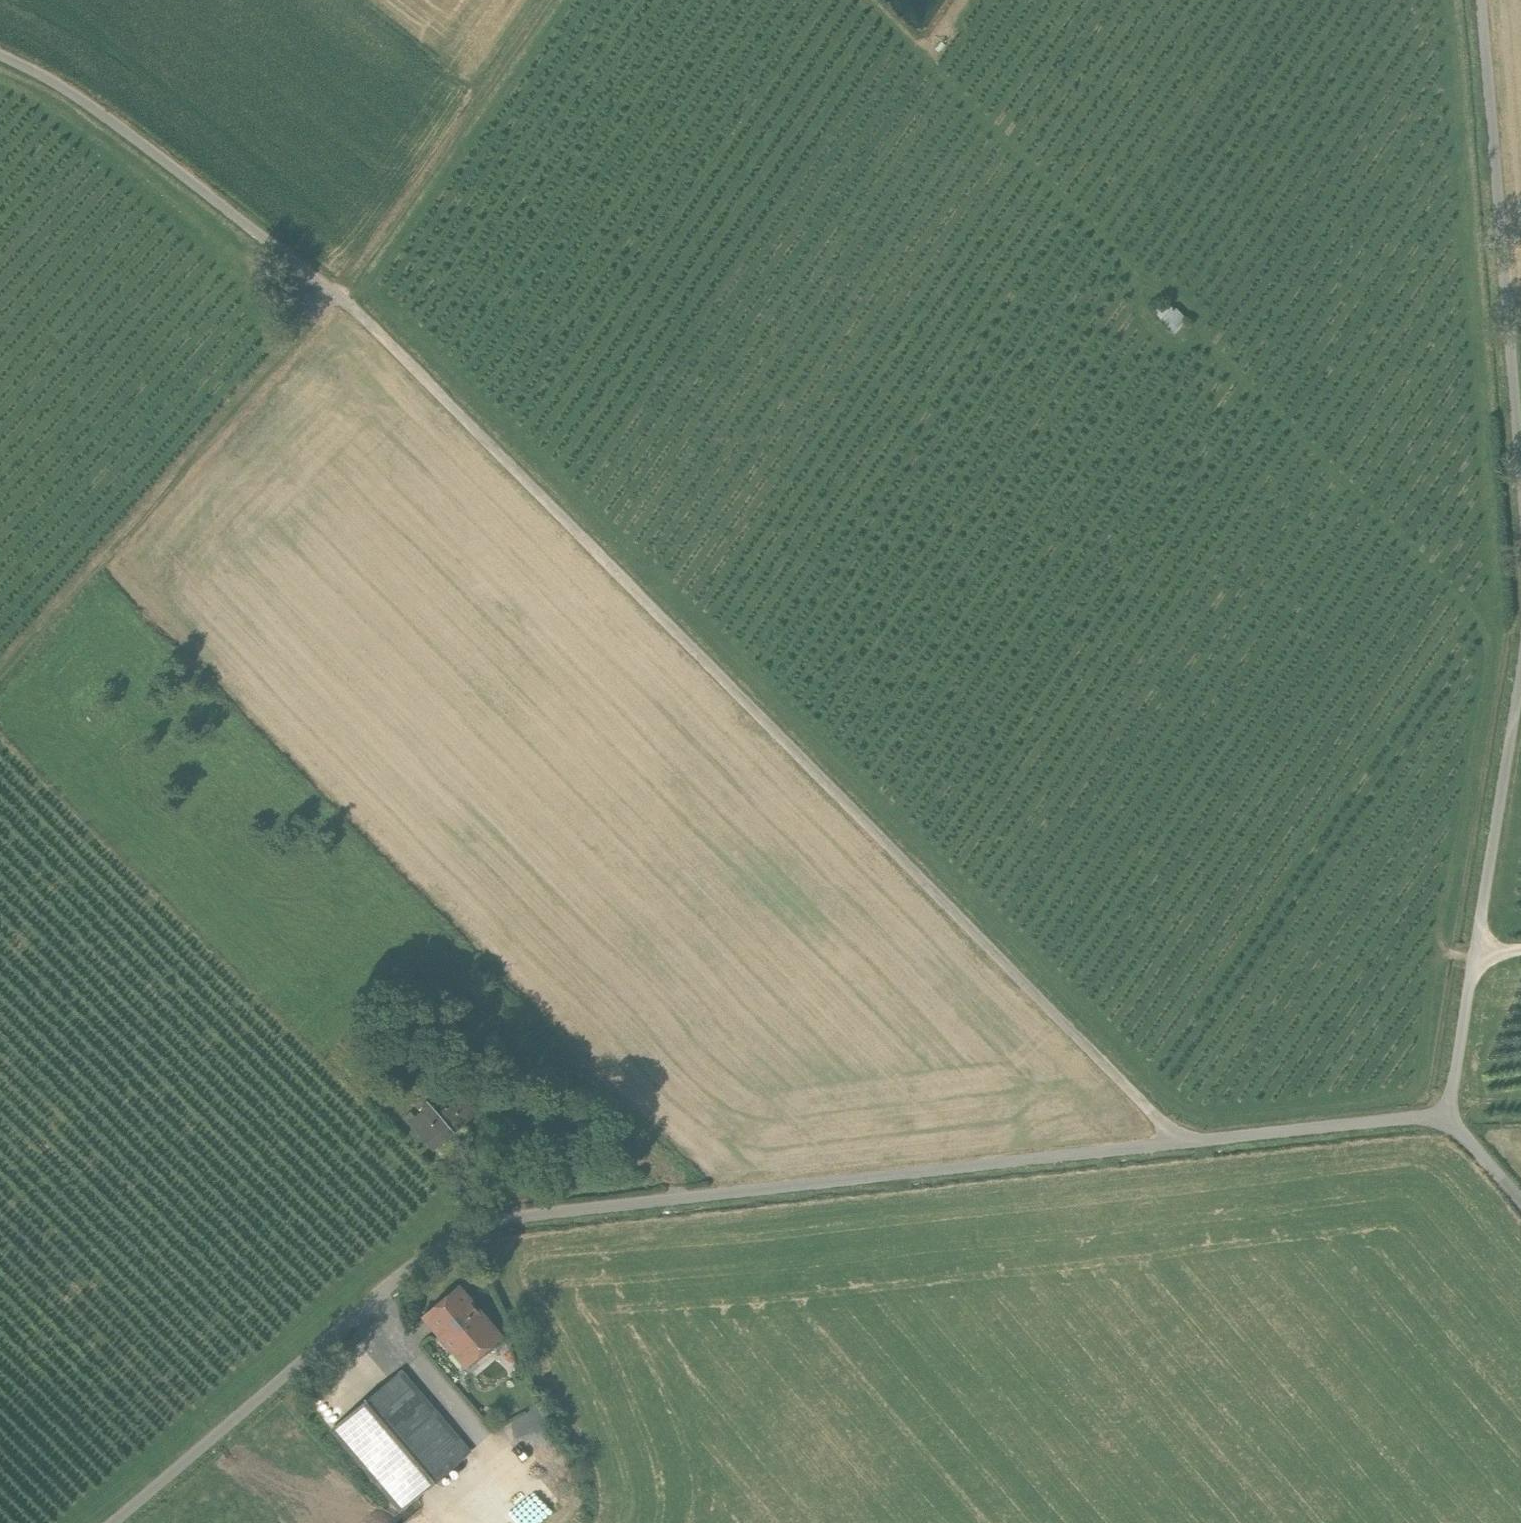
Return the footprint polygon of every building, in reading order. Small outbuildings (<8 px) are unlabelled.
[(308,308),(307,294),(294,296),(295,310),(308,308)] [(425,1109),(408,1123),(432,1150),(479,1109),(466,1094),(441,1116),(427,1101),(422,1106),(425,1109)] [(499,1335),(459,1288),(428,1314),(446,1335),(445,1341),(453,1349),(459,1350),(462,1347),(472,1358),(499,1335)] [(401,1372),(332,1430),(401,1511),(469,1453),(401,1372)]
